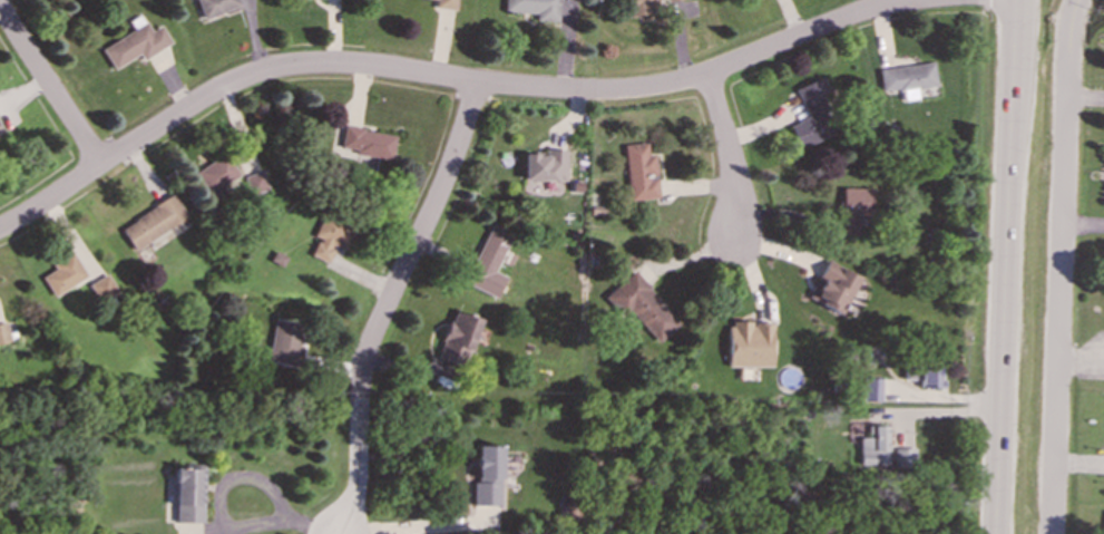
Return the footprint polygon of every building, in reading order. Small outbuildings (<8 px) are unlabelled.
[(237,0),(197,0),(204,19),(240,6),(237,0)] [(455,10),(456,0),(435,0),(434,7),(455,10)] [(535,21),(558,21),(559,0),(504,0),(504,12),(535,13),(535,21)] [(626,16),(655,12),(654,3),(678,0),(624,0),(626,16)] [(143,60),(170,42),(160,25),(150,31),(139,14),(129,21),(134,29),(101,49),(114,69),(138,54),(143,60)] [(936,86),(932,62),(879,68),(881,91),(901,89),(902,100),(917,98),(916,88),(936,86)] [(794,88),(807,117),(789,124),(798,148),(837,133),(821,93),(827,90),(821,77),(794,88)] [(395,133),(343,128),(341,152),(393,157),(395,133)] [(655,154),(647,154),(646,143),(625,144),(627,200),(657,198),(655,154)] [(566,149),(545,149),(545,154),(522,154),(522,179),(565,181),(566,149)] [(208,194),(240,175),(225,153),(195,172),(208,194)] [(266,191),(263,172),(244,175),(247,194),(266,191)] [(857,234),(858,215),(870,215),(871,187),(840,187),(839,233),(857,234)] [(187,216),(174,194),(120,226),(134,250),(187,216)] [(310,254),(328,263),(335,246),(344,251),(354,227),(324,213),(313,235),(319,237),(310,254)] [(465,283),(497,298),(506,276),(495,271),(512,232),(490,223),(465,283)] [(42,275),(51,294),(86,280),(75,253),(51,263),(55,270),(42,275)] [(858,275),(824,261),(808,299),(840,313),(858,275)] [(680,322),(632,271),(604,297),(623,317),(628,311),(658,342),(680,322)] [(101,302),(118,292),(106,273),(90,284),(101,302)] [(479,317),(451,310),(439,359),(466,367),(479,317)] [(267,361),(297,367),(304,323),(274,318),(267,361)] [(727,366),(771,367),(772,322),(750,322),(750,321),(729,320),(727,366)] [(6,322),(0,323),(0,344),(10,341),(6,322)] [(905,379),(918,379),(919,388),(940,388),(940,365),(905,365),(905,379)] [(862,400),(881,400),(881,378),(863,378),(862,400)] [(859,465),(887,465),(887,425),(867,426),(867,437),(859,437),(859,465)] [(475,505),(501,505),(502,445),(476,445),(475,505)] [(176,523),(205,523),(205,468),(176,468),(176,523)]
